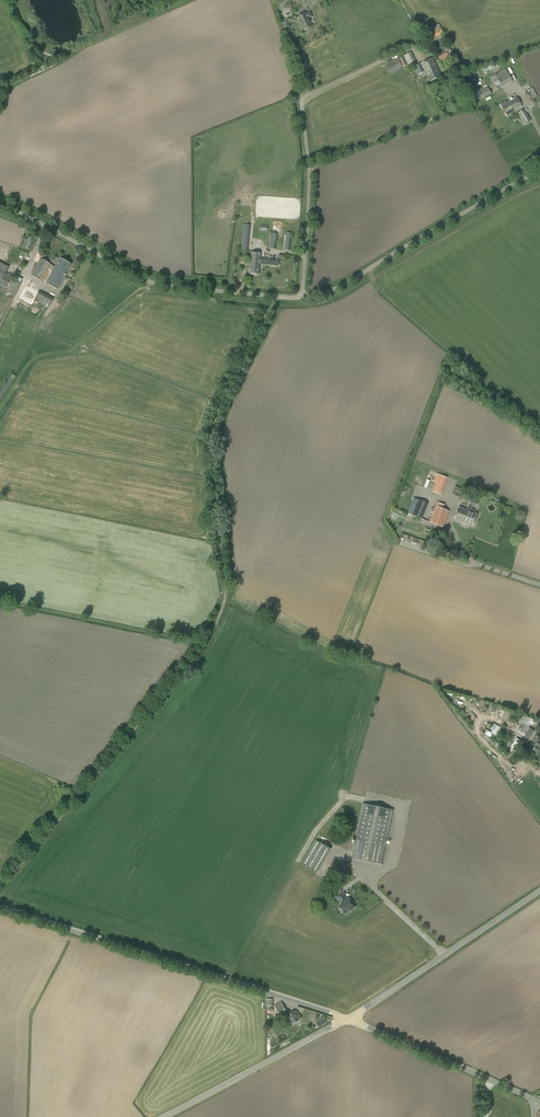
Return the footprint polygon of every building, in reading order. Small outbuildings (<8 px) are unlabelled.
[(312,17),(310,12),(306,13),(298,16),(301,23),(300,23),(303,30),(312,26),(308,18),(312,17)] [(441,35),(443,34),(439,24),(425,31),(431,43),(442,38),(441,35)] [(445,51),(437,55),(439,61),(452,54),(447,44),(443,46),(445,51)] [(418,65),(411,51),(398,57),(399,58),(387,64),(391,73),(403,67),(403,66),(409,64),(411,68),(414,67),(417,72),(418,71),(419,74),(425,71),(428,77),(431,75),(428,69),(430,68),(426,61),(418,65)] [(431,75),(428,77),(430,81),(441,76),(433,58),(426,61),(430,68),(428,69),(431,75)] [(513,82),(506,69),(490,77),(494,85),(500,82),(503,88),(513,82)] [(483,99),(491,95),(488,88),(479,92),(483,99)] [(531,105),(536,103),(533,99),(537,96),(532,88),(523,92),(531,105)] [(509,100),(514,110),(522,105),(516,96),(512,99),(511,97),(509,98),(510,100),(509,100)] [(515,111),(514,110),(509,100),(507,101),(506,101),(501,104),(507,115),(515,111)] [(524,124),(531,120),(524,109),(518,113),(524,124)] [(248,251),(250,225),(243,224),(241,250),(248,251)] [(26,240),(23,248),(28,250),(33,238),(26,235),(24,239),(26,240)] [(261,263),(261,258),(262,252),(253,251),(251,273),(260,274),(261,263)] [(59,289),(72,264),(60,258),(56,266),(41,258),(32,275),(41,280),(48,268),(53,271),(47,283),(59,289)] [(6,273),(9,267),(0,262),(0,289),(4,292),(13,276),(9,273),(8,274),(6,273)] [(6,292),(14,296),(22,279),(14,275),(6,292)] [(30,292),(26,290),(21,299),(32,305),(34,301),(37,303),(38,302),(49,308),(54,298),(40,291),(37,295),(30,291),(30,292)] [(0,390),(0,398),(15,376),(12,373),(0,390)] [(441,494),(447,477),(436,473),(433,481),(436,482),(433,491),(441,494)] [(421,519),(428,503),(414,497),(407,513),(421,519)] [(471,498),(468,503),(469,503),(467,509),(459,506),(454,519),(473,526),(478,513),(471,511),(473,505),(476,506),(478,501),(471,498)] [(436,525),(437,525),(437,524),(442,526),(448,511),(443,509),(444,505),(437,502),(430,522),(434,523),(434,524),(435,524),(435,525),(436,525)] [(420,546),(422,540),(403,534),(401,539),(420,546)] [(509,718),(512,719),(514,713),(511,712),(512,711),(506,709),(506,710),(502,709),(500,716),(503,717),(502,719),(508,721),(509,718)] [(514,712),(512,720),(520,722),(527,725),(529,718),(522,715),(514,712)] [(521,724),(516,732),(521,734),(528,739),(534,731),(526,726),(525,726),(521,724)] [(516,752),(522,743),(516,738),(509,747),(516,752)] [(352,857),(380,863),(392,810),(364,804),(352,857)] [(302,864),(316,872),(330,848),(316,840),(302,864)] [(355,907),(350,898),(348,899),(345,895),(339,899),(343,903),(339,906),(345,914),(351,910),(355,907)] [(282,1003),(275,1007),(279,1015),(286,1011),(282,1003)] [(296,1010),(287,1014),(292,1023),(301,1018),(299,1014),(298,1015),(296,1010)]
